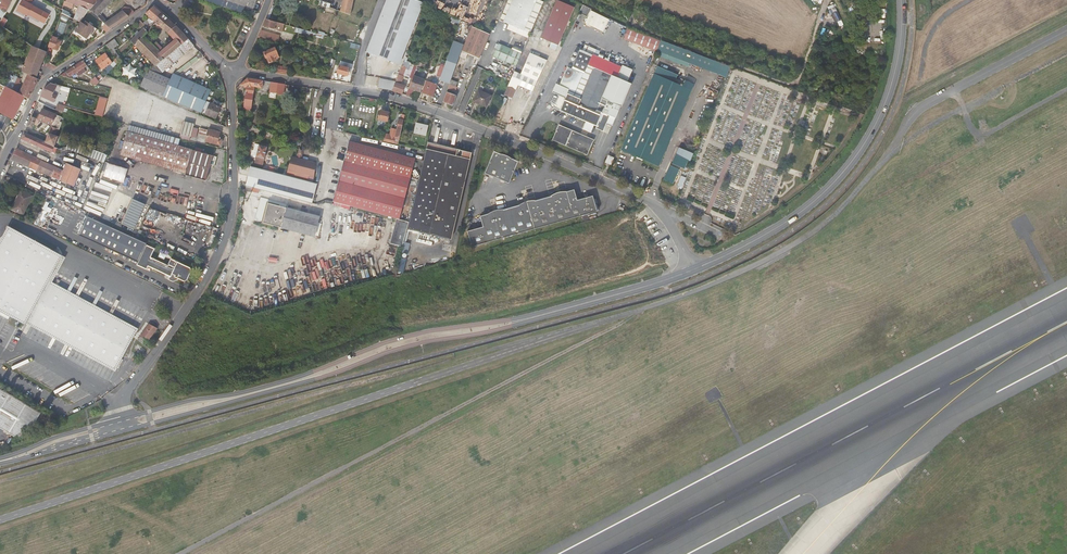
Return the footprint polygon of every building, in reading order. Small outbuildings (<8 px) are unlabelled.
[(2,18),(3,15),(6,11),(1,8),(2,6),(7,8),(11,0),(0,0),(0,21),(2,18)] [(89,10),(98,0),(66,0),(65,0),(64,0),(61,8),(63,9),(65,2),(70,4),(71,2),(79,6),(75,19),(81,22),(89,9),(89,10)] [(110,29),(124,19),(134,12),(129,8),(123,7),(121,9),(119,11),(119,12),(117,14),(107,21),(101,15),(99,13),(111,1),(111,0),(98,0),(89,10),(105,24),(110,29)] [(234,3),(253,10),(256,0),(225,0),(234,3)] [(341,6),(340,11),(350,15),(353,0),(344,0),(341,6)] [(379,21),(383,22),(371,53),(395,62),(410,24),(419,1),(418,1),(417,0),(392,0),(390,6),(385,4),(379,21)] [(543,2),(539,0),(508,0),(501,19),(504,20),(503,22),(508,24),(506,29),(528,38),(532,27),(535,22),(543,2)] [(556,44),(564,25),(566,26),(569,20),(566,19),(572,6),(558,0),(554,0),(538,36),(550,41),(556,44)] [(419,13),(423,2),(419,1),(410,24),(395,62),(400,64),(403,54),(410,37),(419,13)] [(581,4),(577,12),(585,16),(589,8),(581,4)] [(153,25),(156,22),(162,13),(153,6),(144,14),(153,22),(150,24),(145,20),(142,23),(149,30),(153,25)] [(837,7),(831,9),(835,23),(841,21),(837,7)] [(162,73),(193,45),(178,28),(162,13),(156,22),(153,25),(156,27),(157,27),(162,27),(169,34),(174,39),(163,49),(160,51),(153,44),(144,35),(134,45),(151,62),(162,73)] [(457,26),(459,19),(452,16),(449,22),(453,24),(457,26)] [(130,40),(134,45),(144,35),(149,30),(142,23),(138,19),(135,22),(141,28),(130,40)] [(266,19),(263,25),(274,29),(282,30),(284,27),(290,29),(290,31),(294,32),(293,35),(295,36),(297,28),(289,26),(266,19)] [(61,21),(57,30),(63,32),(66,23),(61,21)] [(76,30),(74,33),(80,38),(82,35),(87,39),(90,35),(91,34),(93,35),(97,29),(86,22),(84,24),(81,22),(78,27),(77,28),(76,30)] [(468,54),(479,58),(489,34),(470,26),(463,45),(459,56),(463,58),(463,59),(465,60),(468,54)] [(661,40),(628,27),(624,37),(656,50),(657,49),(661,40)] [(261,30),(259,37),(278,43),(278,35),(261,30)] [(52,36),(49,46),(58,49),(61,41),(57,39),(57,37),(54,36),(52,36)] [(105,44),(109,51),(118,44),(114,38),(105,44)] [(677,56),(687,60),(690,52),(661,40),(657,49),(662,51),(677,56)] [(459,56),(463,45),(453,41),(442,70),(442,71),(442,73),(439,79),(449,83),(459,56)] [(156,42),(153,44),(160,51),(163,49),(156,42)] [(494,56),(516,66),(522,52),(500,43),(494,56)] [(621,67),(607,61),(603,60),(601,59),(597,57),(592,55),(595,49),(585,44),(582,50),(579,49),(571,68),(567,67),(559,85),(555,83),(551,92),(553,92),(547,107),(550,108),(551,105),(555,107),(554,108),(563,112),(585,121),(582,129),(590,132),(593,125),(596,126),(595,128),(602,131),(606,123),(611,125),(619,105),(620,105),(629,83),(625,82),(630,69),(621,65),(621,67)] [(28,74),(37,78),(38,74),(43,60),(46,51),(32,47),(23,72),(28,74)] [(267,51),(264,52),(266,58),(267,57),(269,62),(276,60),(276,59),(279,57),(275,48),(272,49),(271,47),(266,49),(267,51)] [(514,71),(504,95),(511,98),(517,84),(532,90),(547,57),(530,49),(519,73),(514,71)] [(675,61),(677,56),(662,51),(660,55),(675,61)] [(687,60),(707,68),(710,59),(696,54),(690,52),(687,60)] [(105,54),(95,61),(101,69),(111,63),(105,54)] [(327,66),(334,68),(336,60),(329,58),(327,66)] [(710,59),(707,68),(726,76),(730,66),(727,65),(710,59)] [(70,75),(87,65),(83,60),(66,71),(70,75)] [(124,79),(136,76),(133,64),(122,66),(124,79)] [(350,68),(339,65),(337,73),(348,76),(350,68)] [(392,90),(402,93),(405,86),(400,84),(403,77),(401,77),(405,68),(403,67),(403,66),(402,65),(395,82),(392,90)] [(650,65),(647,72),(654,75),(657,68),(650,65)] [(642,158),(645,159),(679,79),(676,78),(677,75),(657,67),(657,68),(654,75),(641,105),(638,104),(637,107),(639,108),(621,149),(637,156),(642,158)] [(141,86),(151,91),(163,76),(148,70),(141,86)] [(436,85),(437,85),(439,79),(442,73),(442,71),(441,71),(439,74),(439,76),(437,75),(435,80),(437,81),(436,84),(434,83),(434,82),(429,80),(428,81),(426,81),(422,92),(432,97),(436,85)] [(163,76),(151,91),(159,94),(201,112),(210,89),(173,73),(170,79),(163,76)] [(28,98),(29,98),(37,78),(28,74),(20,93),(24,96),(28,98)] [(413,89),(420,92),(425,80),(413,76),(411,80),(409,87),(413,89)] [(679,79),(645,159),(658,165),(686,101),(694,84),(680,78),(680,80),(679,79)] [(247,79),(240,85),(243,86),(243,88),(246,89),(243,111),(250,113),(254,87),(261,89),(262,81),(247,79)] [(384,88),(392,90),(395,82),(381,79),(378,88),(384,88)] [(288,88),(288,85),(270,82),(269,92),(282,94),(283,87),(288,88)] [(51,83),(47,86),(44,89),(41,95),(54,102),(57,96),(53,94),(58,85),(51,83)] [(0,101),(0,113),(9,118),(12,119),(24,96),(20,93),(16,91),(12,89),(8,87),(0,101)] [(491,96),(478,90),(474,101),(486,107),(491,96)] [(446,92),(442,102),(452,105),(455,96),(453,95),(453,94),(450,93),(450,94),(446,92)] [(220,108),(209,103),(205,114),(215,118),(220,108)] [(64,112),(66,106),(57,104),(56,109),(64,112)] [(49,132),(58,136),(60,129),(58,129),(61,123),(58,122),(60,117),(56,115),(43,109),(40,116),(33,114),(32,116),(36,118),(41,120),(52,125),(49,132)] [(387,122),(389,113),(379,111),(378,120),(387,122)] [(36,118),(32,116),(28,126),(32,128),(33,124),(36,118)] [(396,144),(397,144),(402,121),(398,120),(394,137),(384,135),(383,141),(392,143),(393,141),(396,142),(396,144)] [(193,124),(183,121),(180,134),(190,136),(193,124)] [(427,126),(415,123),(413,133),(424,136),(427,126)] [(559,125),(553,139),(587,154),(593,140),(559,125)] [(198,134),(200,135),(206,136),(205,141),(216,144),(217,139),(219,132),(208,129),(207,130),(202,128),(200,128),(198,134)] [(53,152),(55,146),(45,142),(27,134),(28,131),(26,130),(21,139),(53,152)] [(56,147),(61,137),(58,136),(49,132),(45,142),(55,146),(56,147)] [(126,132),(121,151),(183,168),(181,174),(185,175),(184,176),(205,181),(212,156),(126,132)] [(104,162),(107,154),(95,150),(69,140),(66,147),(104,162)] [(395,220),(397,220),(399,221),(403,207),(402,206),(414,159),(379,149),(348,141),(335,189),(336,189),(332,202),(395,220)] [(266,148),(255,145),(254,150),(252,151),(251,156),(252,158),(263,160),(266,148)] [(686,169),(693,153),(679,146),(672,163),(686,169)] [(11,160),(60,181),(64,172),(62,171),(33,157),(17,149),(11,160)] [(469,161),(425,151),(423,163),(412,209),(409,220),(408,224),(407,231),(450,241),(469,161)] [(519,162),(495,152),(486,174),(510,184),(519,162)] [(311,177),(313,178),(315,164),(300,160),(296,159),(289,157),(286,170),(295,172),(293,178),(306,181),(308,176),(311,177)] [(60,181),(73,186),(80,169),(66,163),(62,171),(64,172),(60,181)] [(260,191),(311,205),(317,184),(312,183),(306,181),(293,178),(280,174),(251,166),(246,187),(252,188),(260,191)] [(678,170),(670,166),(664,180),(672,184),(678,170)] [(683,186),(686,177),(681,175),(678,185),(683,186)] [(583,216),(598,212),(594,196),(578,201),(575,190),(529,204),(481,217),(484,227),(469,232),(473,248),(497,241),(552,225),(568,221),(583,216)] [(31,197),(21,192),(12,210),(23,215),(31,197)] [(135,229),(146,204),(133,198),(121,223),(135,229)] [(261,198),(254,221),(314,237),(319,218),(286,209),(287,206),(261,198)] [(678,201),(676,204),(676,206),(679,207),(682,209),(684,204),(681,202),(679,201),(678,201)] [(390,245),(403,249),(407,231),(408,224),(399,221),(397,220),(390,245)] [(64,257),(8,227),(0,241),(0,311),(24,324),(27,320),(79,348),(116,368),(124,354),(136,332),(103,314),(48,285),(64,257)] [(146,244),(125,234),(116,253),(138,263),(137,265),(146,269),(148,266),(170,276),(168,280),(173,282),(178,280),(179,278),(185,281),(188,279),(191,270),(190,267),(171,258),(168,264),(169,265),(168,266),(151,258),(155,250),(146,246),(146,244)] [(67,259),(64,257),(48,285),(103,314),(136,332),(138,329),(88,302),(53,284),(67,259)] [(143,333),(138,340),(144,345),(149,339),(150,339),(151,338),(150,338),(157,329),(149,324),(144,332),(143,331),(142,332),(143,333)] [(8,428),(6,431),(15,437),(18,435),(19,438),(22,436),(23,438),(26,437),(24,432),(33,427),(42,413),(0,389),(0,424),(8,428)]
